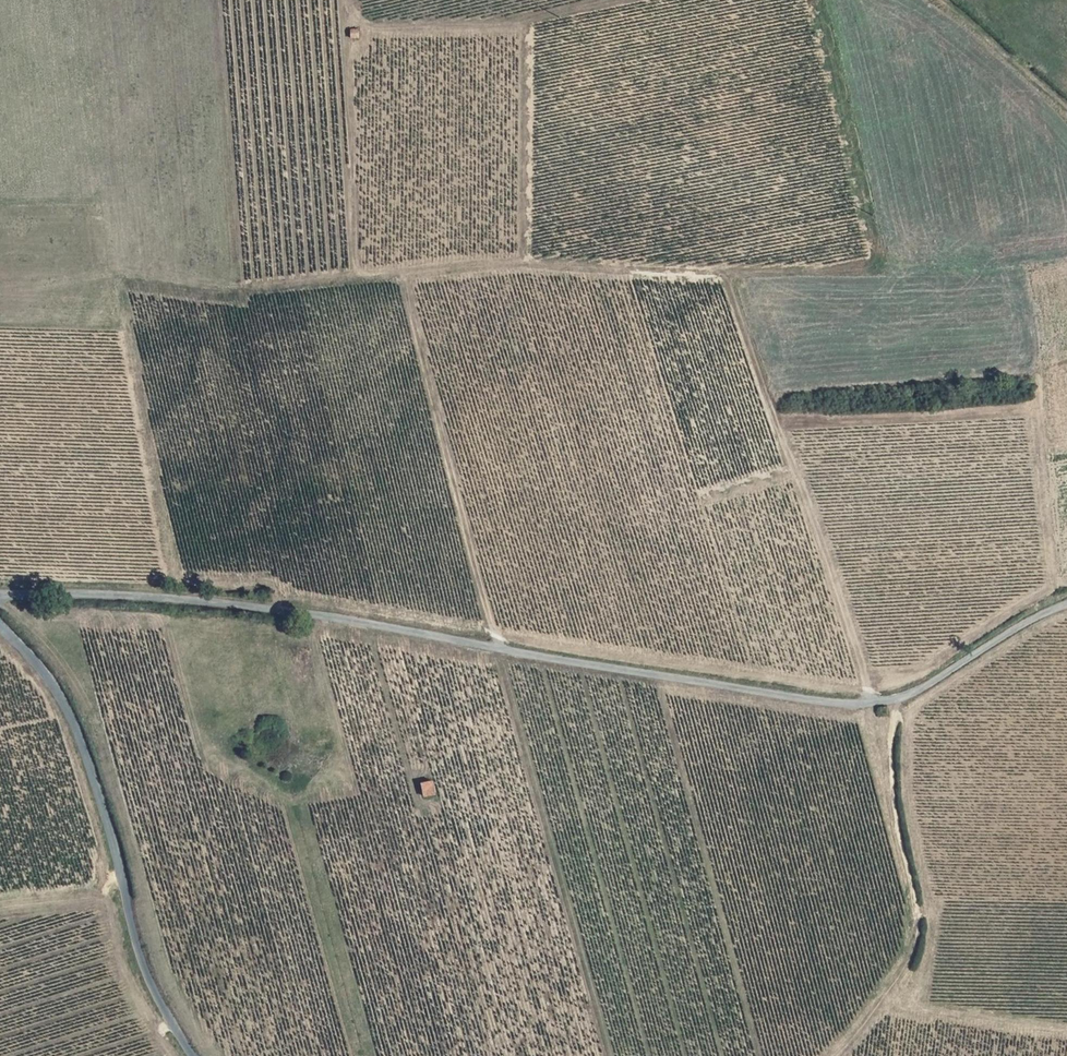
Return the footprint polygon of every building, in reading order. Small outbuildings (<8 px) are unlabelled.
[(360,29),(351,29),(351,41),(361,41),(360,29)] [(424,797),(435,794),(432,781),(421,783),(424,797)]
